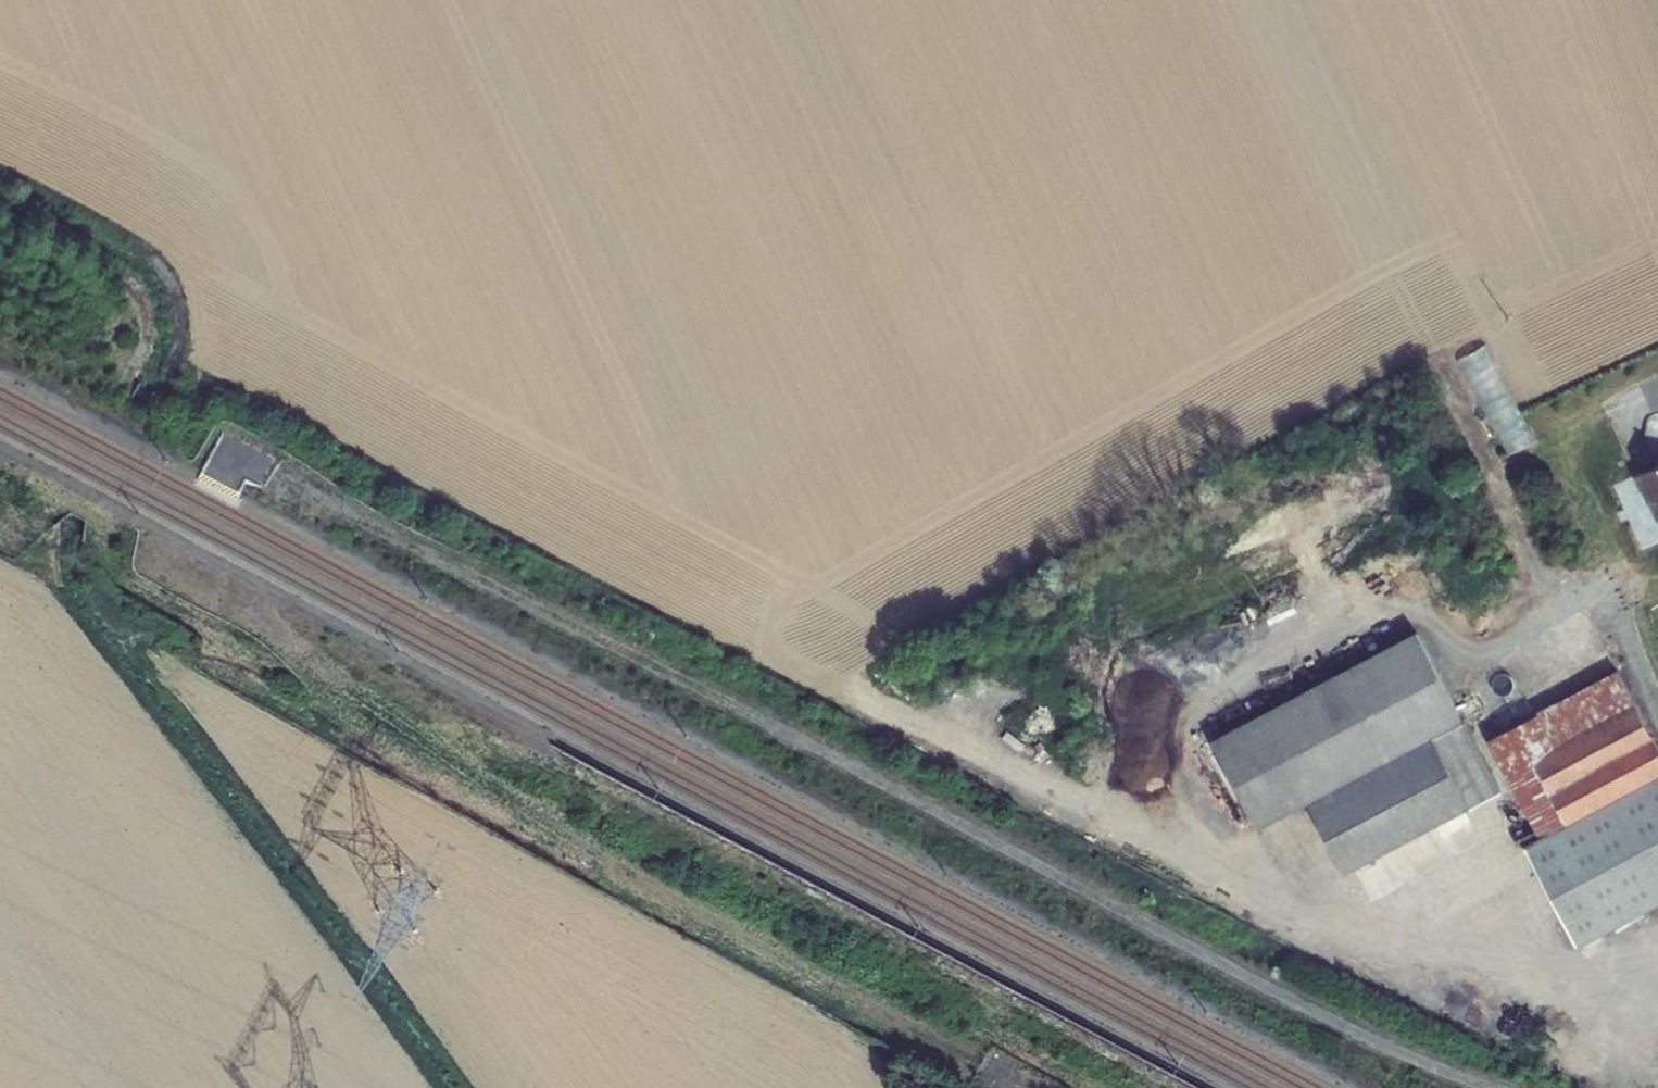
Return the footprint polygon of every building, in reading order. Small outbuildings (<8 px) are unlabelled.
[(1505,457),(1535,443),(1488,344),(1458,358),(1505,457)] [(1637,476),(1650,504),(1652,503),(1657,517),(1657,467),(1637,476)] [(1344,872),(1499,790),(1470,736),(1416,634),(1211,741),(1257,829),(1308,804),(1344,872)] [(1489,740),(1539,835),(1657,773),(1657,751),(1617,673),(1489,740)] [(1539,835),(1540,837),(1524,845),(1577,944),(1657,901),(1657,773),(1539,835)]
